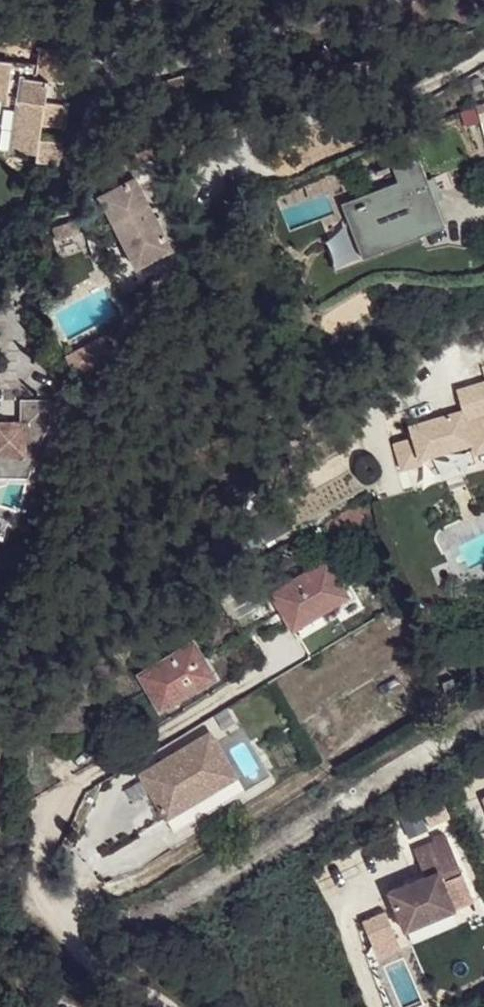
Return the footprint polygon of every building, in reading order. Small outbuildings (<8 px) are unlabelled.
[(65,40),(38,35),(36,54),(0,49),(0,84),(3,84),(5,78),(14,79),(7,138),(34,142),(34,150),(56,154),(60,132),(37,129),(40,113),(60,115),(66,83),(59,82),(65,40)] [(471,102),(477,118),(483,116),(483,97),(471,102)] [(132,256),(171,236),(141,178),(164,168),(153,150),(131,161),(107,173),(94,179),(132,256)] [(439,221),(412,151),(390,160),(397,177),(336,201),(345,224),(322,234),(333,263),(439,221)] [(107,173),(131,161),(128,154),(103,166),(107,173)] [(53,236),(78,228),(73,216),(49,224),(53,236)] [(415,351),(401,363),(409,372),(423,361),(415,351)] [(455,386),(461,405),(483,398),(483,379),(483,378),(483,377),(455,386)] [(25,473),(30,454),(33,449),(47,419),(47,395),(17,395),(17,418),(0,418),(0,481),(2,480),(3,478),(4,472),(25,473)] [(461,405),(406,421),(411,434),(416,453),(468,438),(472,449),(483,445),(483,398),(461,405)] [(416,453),(411,434),(391,440),(399,466),(418,460),(416,453)] [(344,477),(337,461),(305,476),(312,491),(344,477)] [(8,506),(0,503),(0,533),(8,506)] [(348,590),(328,554),(271,586),(291,622),(348,590)] [(210,668),(191,633),(135,667),(153,699),(210,668)] [(437,682),(444,694),(451,690),(444,677),(437,682)] [(207,729),(136,771),(172,829),(242,787),(207,729)] [(433,842),(443,837),(441,833),(431,837),(433,842)] [(433,842),(412,850),(423,876),(386,892),(402,932),(456,910),(449,895),(468,887),(447,836),(443,837),(433,842)]
